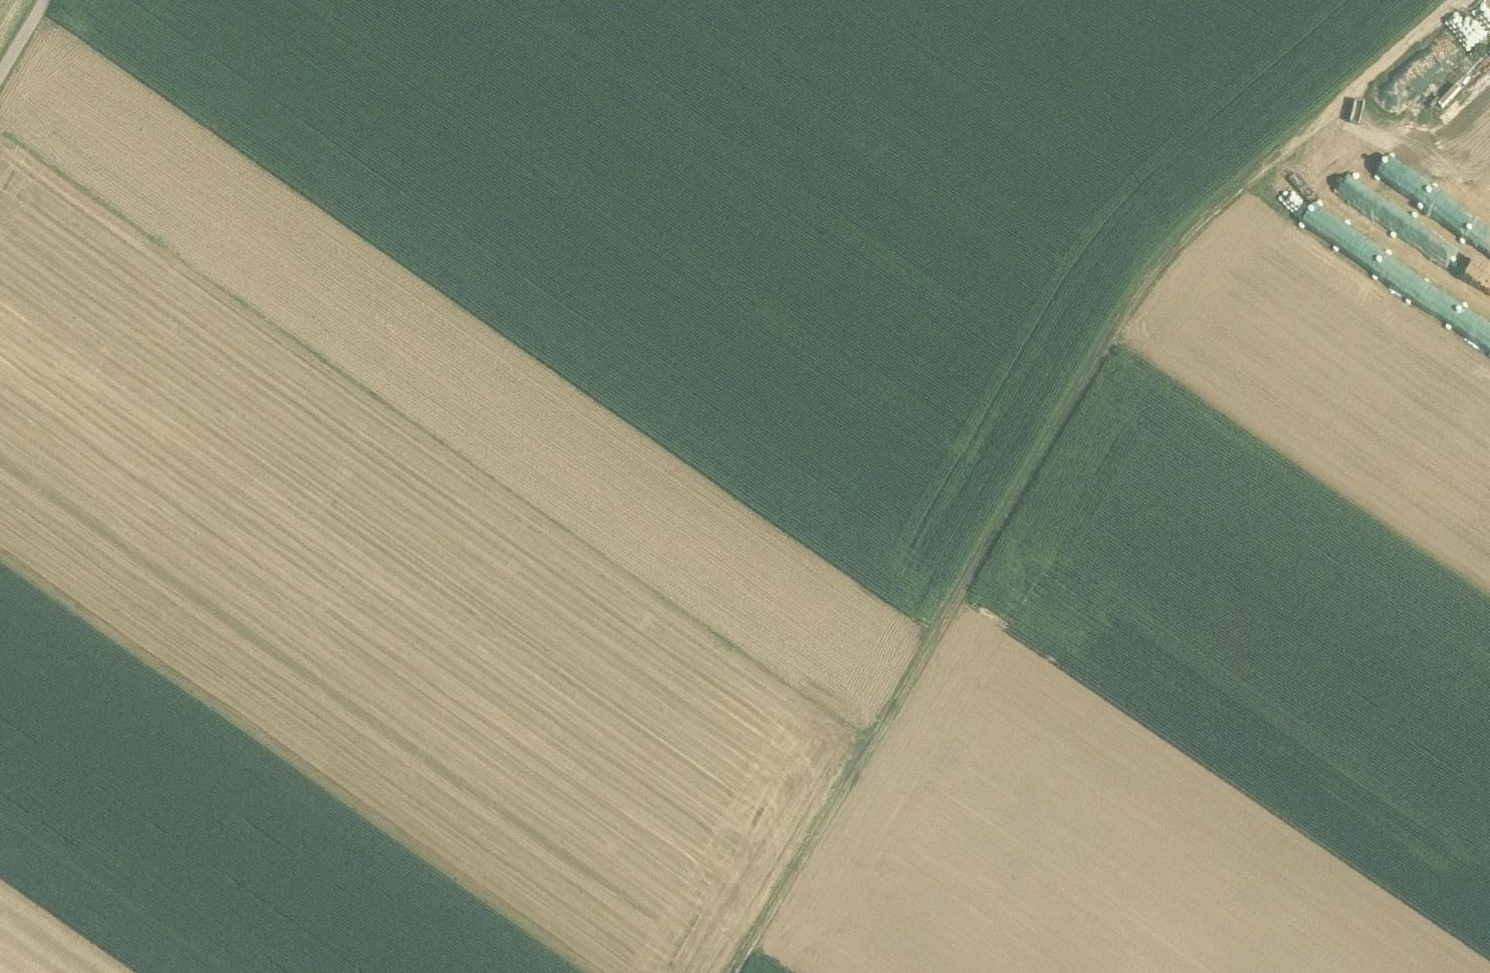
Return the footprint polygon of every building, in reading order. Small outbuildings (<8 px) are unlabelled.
[(1354,138),(1295,194),(1310,211),(1369,154),(1354,138)]
